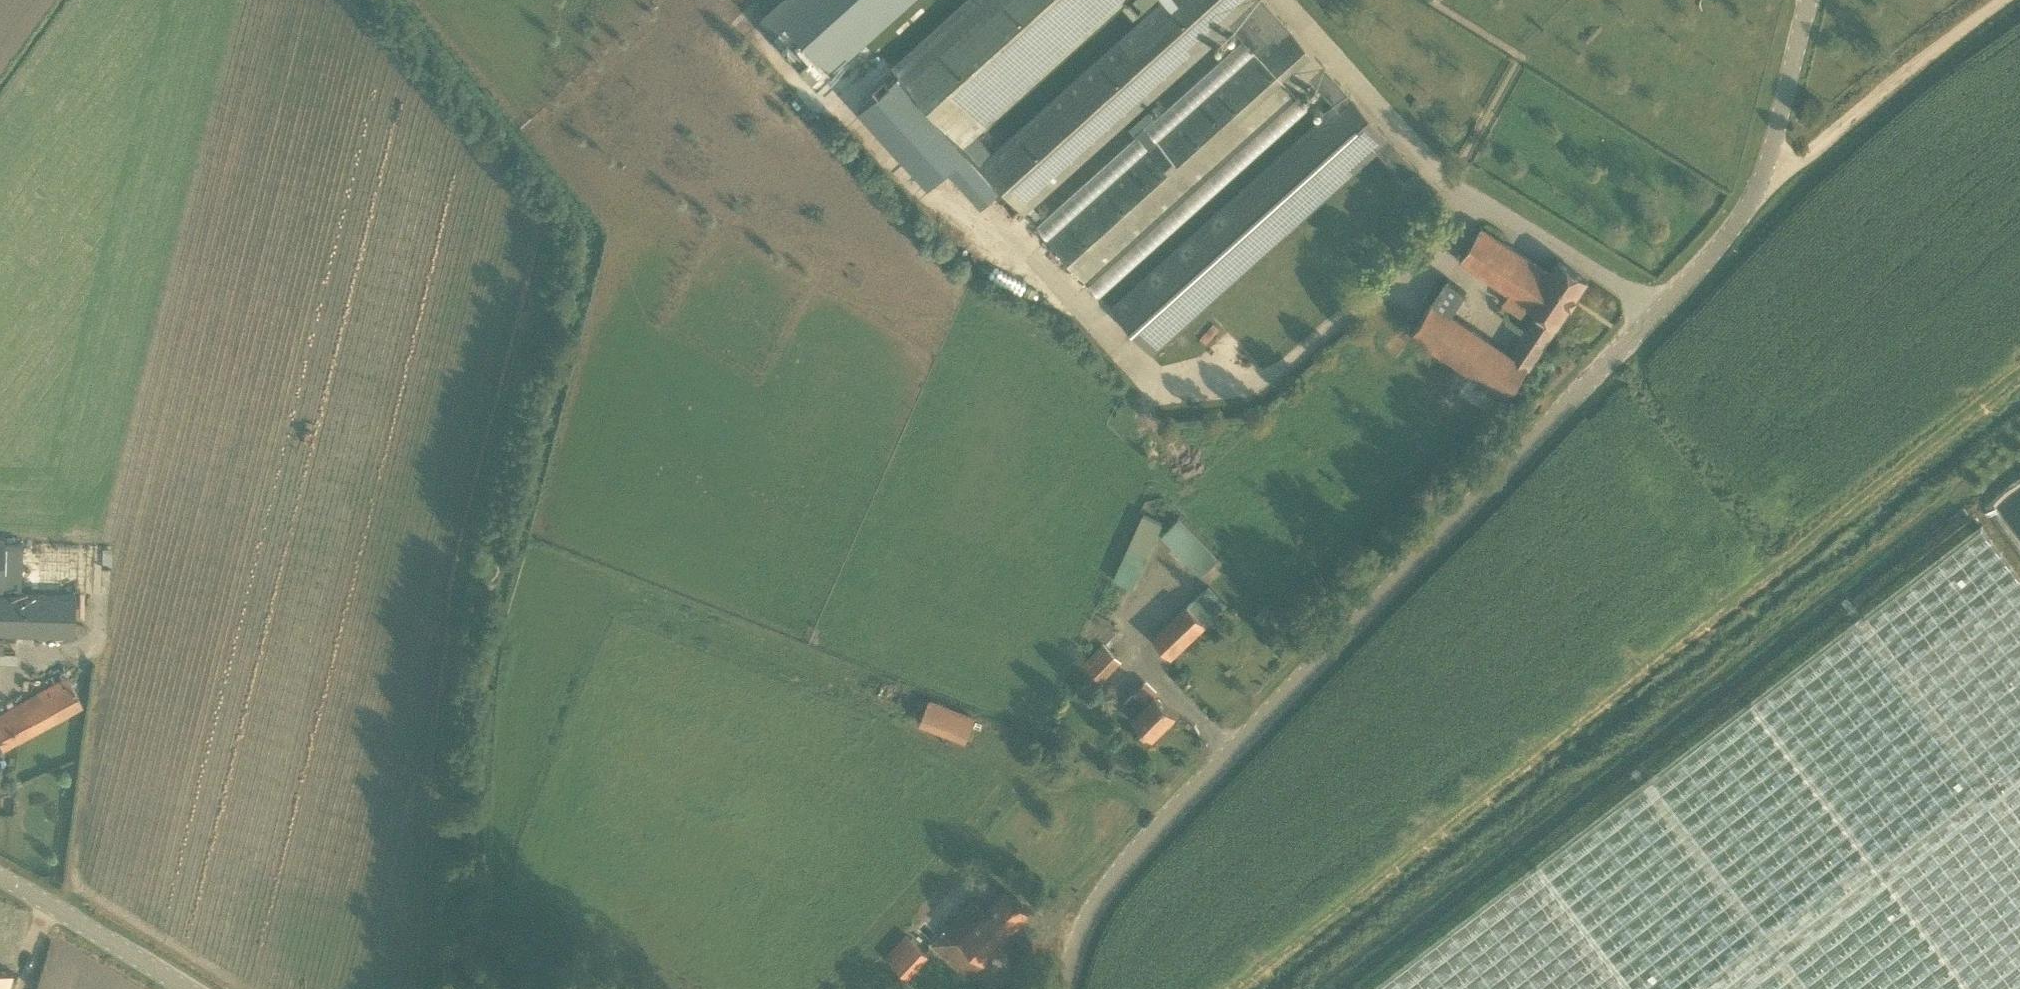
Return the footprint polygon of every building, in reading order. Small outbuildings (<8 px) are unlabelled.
[(778,10),(832,69),(911,0),(789,0),(778,10)] [(1088,283),(1313,81),(1337,108),(1112,310),(1151,353),(1377,149),(1406,181),(1416,168),(1265,0),(1161,0),(991,153),(975,135),(1126,0),(964,0),(892,65),(898,72),(870,97),(870,121),(926,183),(946,164),(982,204),(1001,187),(1024,212),(1231,25),(1256,53),(1049,239),(1088,283)] [(1127,3),(1137,14),(1153,0),(1131,0),(1127,3)] [(1460,260),(1505,291),(1509,293),(1502,303),(1521,316),(1528,306),(1540,313),(1512,355),(1466,324),(1451,314),(1458,304),(1466,291),(1448,279),(1433,302),(1412,334),(1507,397),(1556,324),(1558,325),(1588,280),(1558,260),(1551,273),(1481,227),(1460,260)] [(1143,513),(1127,546),(1147,555),(1163,522),(1143,513)] [(1217,558),(1179,518),(1162,534),(1200,575),(1217,558)] [(1982,527),(1374,988),(2019,988),(2019,577),(1982,527)] [(4,536),(0,536),(0,589),(23,590),(24,543),(4,542),(4,536)] [(1122,556),(1112,579),(1113,579),(1132,588),(1142,565),(1122,556)] [(1210,586),(1188,607),(1153,639),(1171,658),(1194,636),(1228,604),(1210,586)] [(76,596),(0,593),(0,633),(75,635),(76,596)] [(1273,611),(1265,605),(1256,616),(1264,623),(1273,611)] [(1097,684),(1110,670),(1120,660),(1105,645),(1082,669),(1097,684)] [(3,749),(83,705),(67,677),(0,714),(0,744),(3,749)] [(1143,684),(1121,707),(1152,738),(1176,714),(1156,694),(1155,695),(1143,684)] [(919,725),(965,742),(976,715),(930,697),(919,725)] [(933,944),(969,977),(983,962),(1030,911),(1006,889),(986,912),(973,900),(933,944)] [(906,933),(884,955),(908,978),(929,955),(906,933)] [(0,969),(0,988),(7,988),(12,972),(0,969)]
